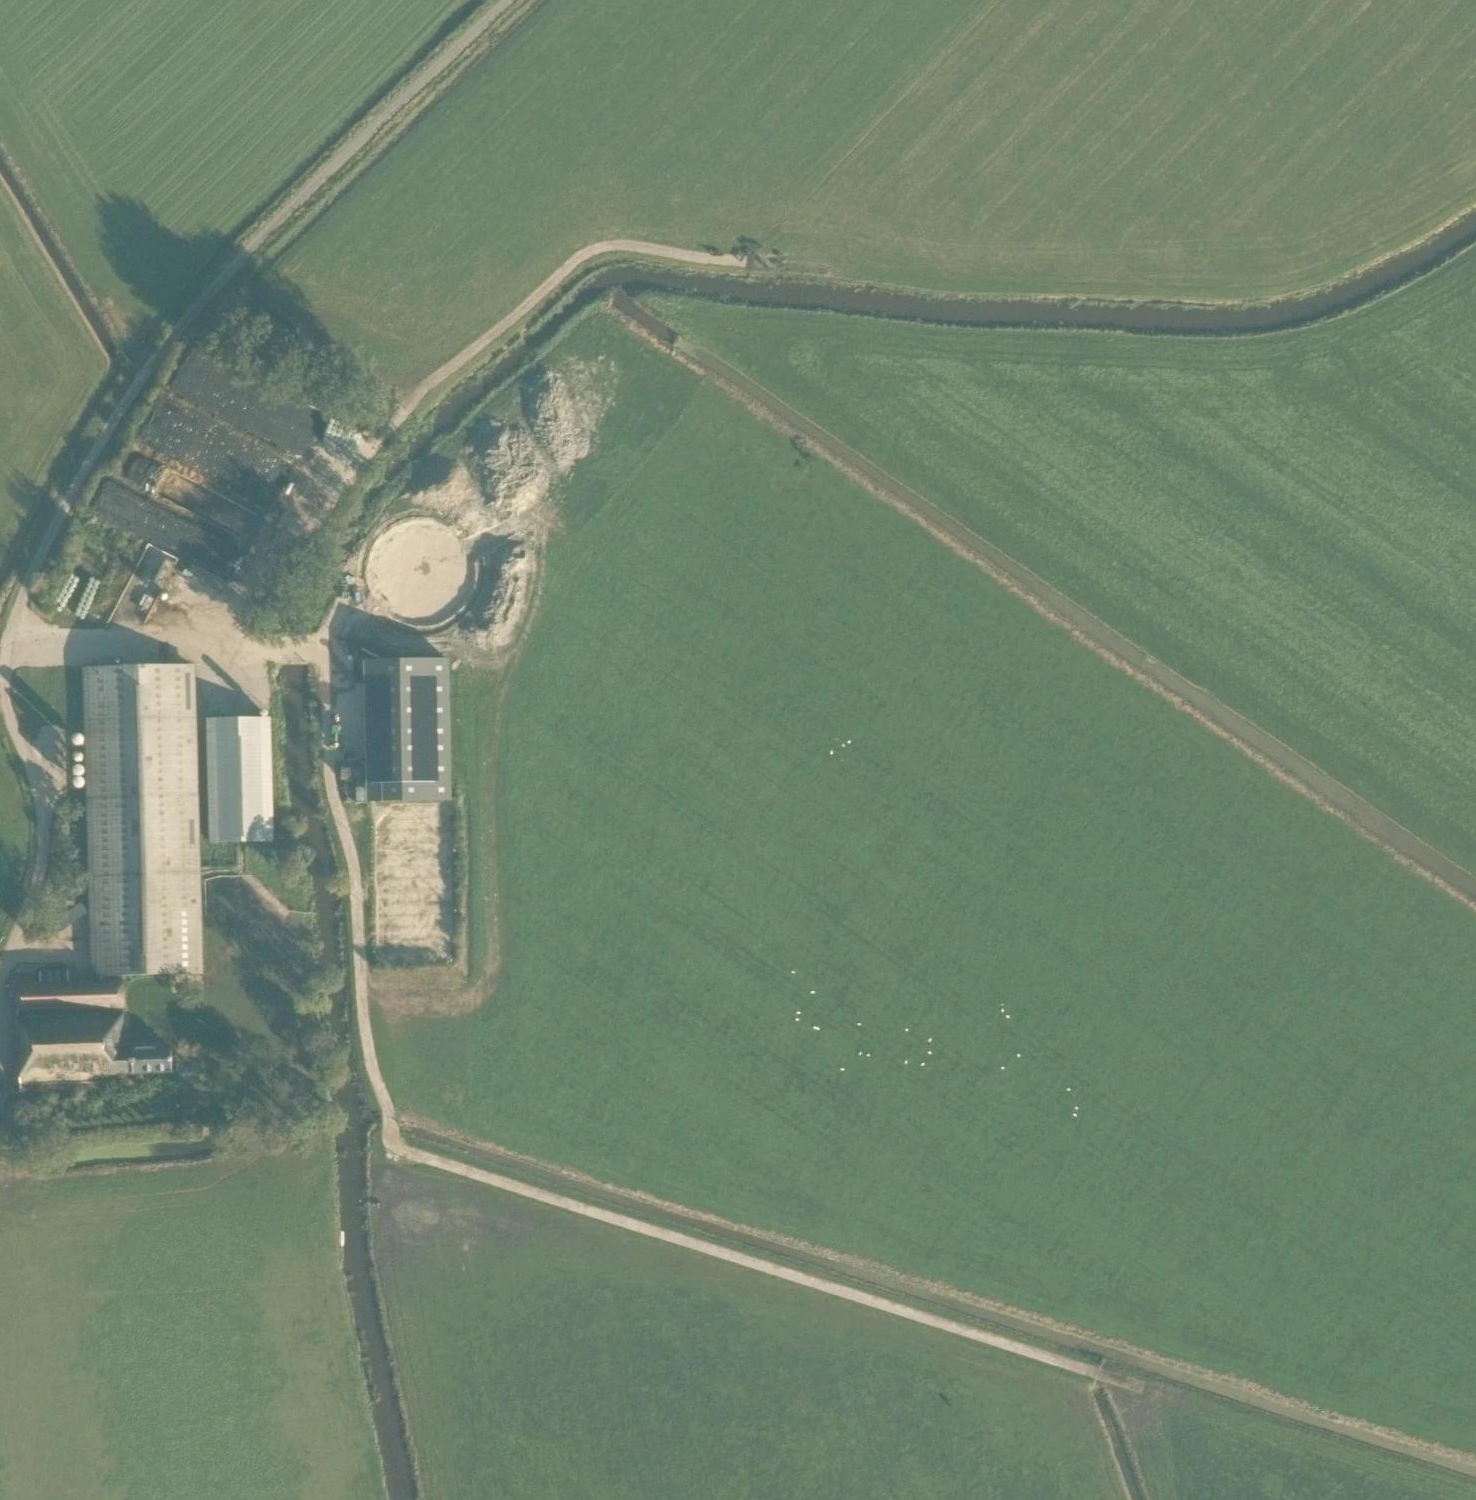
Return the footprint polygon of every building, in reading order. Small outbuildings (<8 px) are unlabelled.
[(292,456),(212,428),(195,476),(275,505),(292,456)] [(129,580),(157,596),(174,567),(147,551),(129,580)] [(449,801),(445,659),(360,661),(364,803),(449,801)] [(101,983),(71,984),(71,974),(44,974),(45,984),(23,984),(23,989),(18,989),(20,1085),(107,1082),(107,1076),(171,1075),(171,1050),(162,1050),(162,1044),(124,1044),(122,982),(122,976),(198,974),(191,667),(89,669),(97,977),(101,977),(101,983)] [(271,720),(207,721),(209,839),(272,839),(271,720)] [(353,769),(354,802),(363,802),(361,769),(353,769)]
